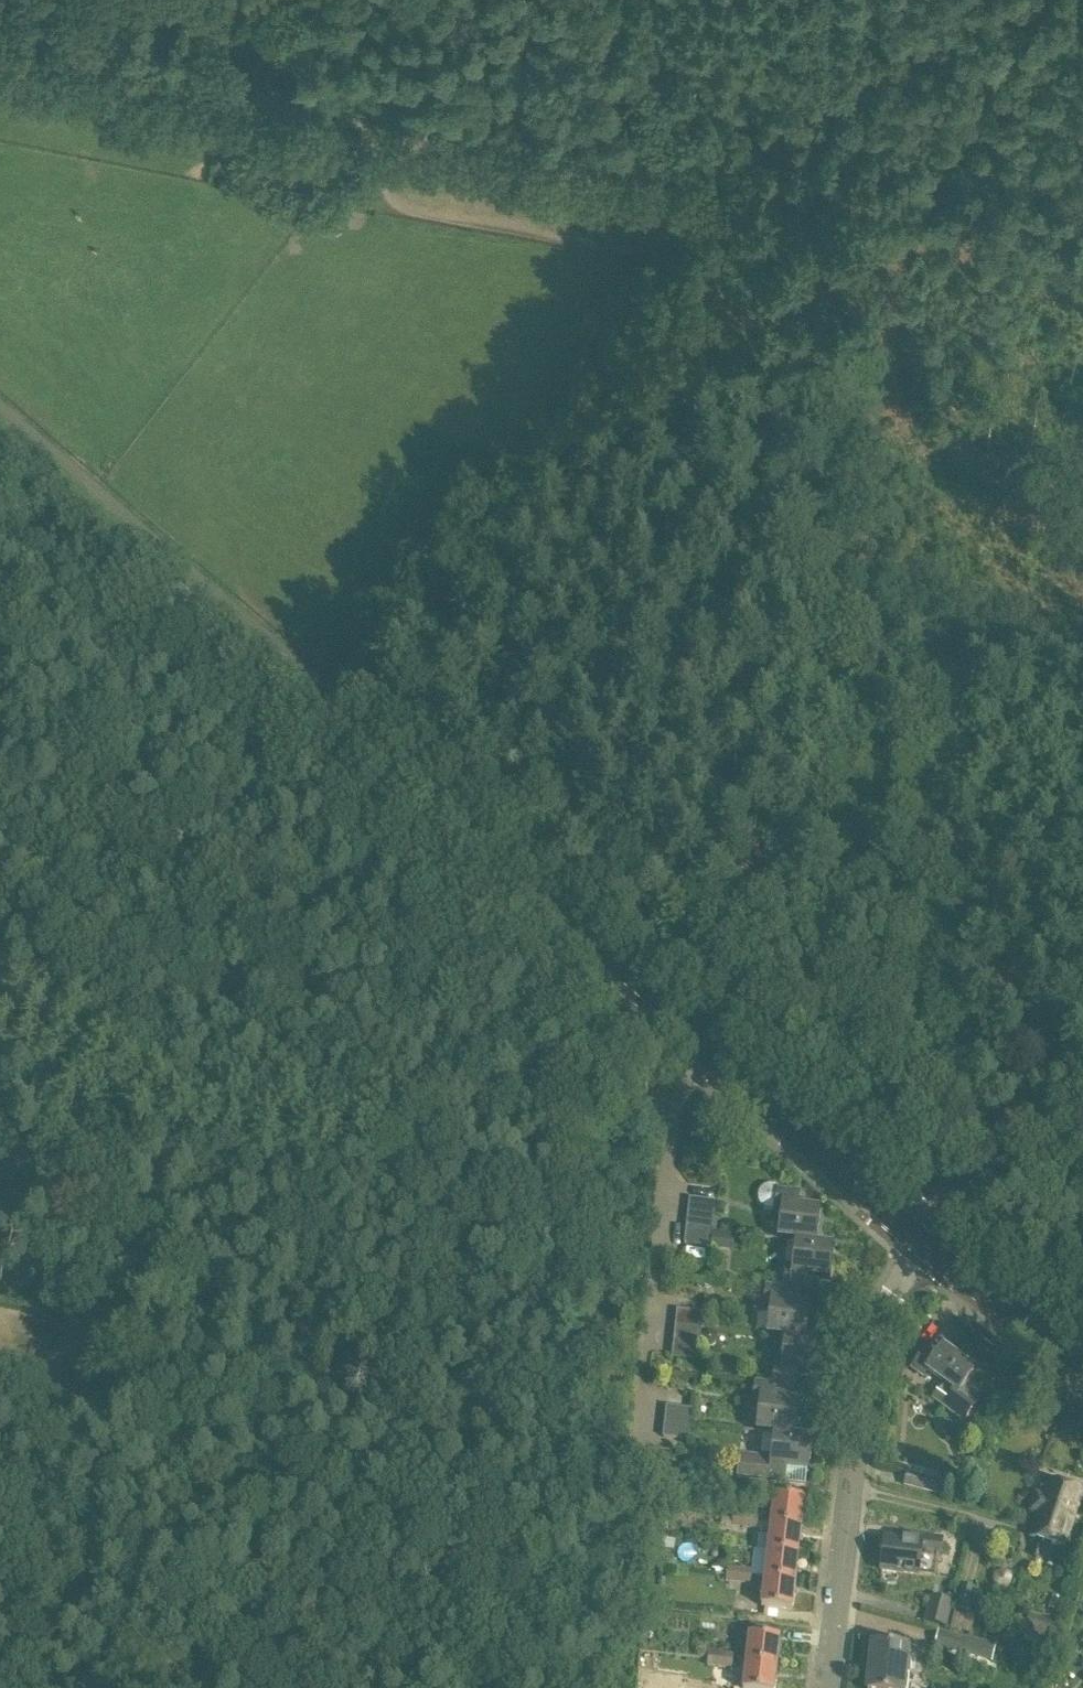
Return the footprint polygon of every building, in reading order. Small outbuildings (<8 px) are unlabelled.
[(799,1191),(776,1189),(777,1185),(772,1184),(766,1184),(763,1187),(759,1191),(757,1195),(758,1200),(760,1205),(764,1208),(768,1210),(773,1212),(779,1212),(777,1238),(795,1240),(816,1242),(819,1208),(798,1206),(799,1191)] [(687,1229),(711,1231),(715,1201),(690,1198),(687,1229)] [(711,1231),(687,1229),(685,1243),(710,1246),(711,1231)] [(816,1242),(795,1240),(792,1269),(785,1269),(783,1288),(807,1290),(808,1278),(830,1280),(834,1243),(816,1242)] [(807,1290),(783,1288),(765,1286),(763,1306),(770,1307),(767,1336),(784,1338),(806,1339),(810,1305),(801,1304),(802,1291),(807,1291),(807,1290)] [(675,1325),(701,1328),(703,1313),(677,1310),(675,1325)] [(721,1319),(712,1318),(712,1326),(720,1327),(721,1319)] [(701,1328),(675,1325),(674,1340),(700,1343),(701,1328)] [(707,1344),(712,1345),(716,1342),(717,1337),(713,1333),(708,1332),(704,1335),(704,1340),(707,1344)] [(774,1365),(772,1384),(796,1387),(798,1374),(820,1377),(823,1341),(806,1339),(784,1338),(781,1366),(774,1365)] [(912,1369),(924,1378),(927,1373),(945,1386),(934,1400),(963,1422),(981,1398),(965,1386),(976,1372),(944,1348),(936,1358),(926,1350),(912,1369)] [(772,1384),(755,1382),(753,1403),(759,1403),(756,1432),(795,1436),(799,1401),(791,1400),(792,1388),(796,1388),(796,1387),(772,1384)] [(692,1409),(666,1406),(665,1420),(691,1423),(692,1409)] [(691,1423),(665,1420),(663,1436),(689,1440),(691,1423)] [(773,1435),(771,1458),(739,1454),(736,1479),(761,1482),(805,1486),(807,1472),(809,1473),(812,1438),(795,1436),(756,1432),(756,1433),(773,1435)] [(908,1472),(904,1486),(936,1495),(940,1481),(908,1472)] [(1029,1537),(1064,1549),(1082,1492),(1049,1481),(1043,1497),(1036,1495),(1030,1512),(1037,1514),(1029,1537)] [(771,1524),(801,1528),(805,1500),(774,1496),(771,1524)] [(745,1528),(746,1515),(734,1514),(732,1527),(745,1528)] [(757,1529),(759,1516),(746,1515),(745,1528),(757,1529)] [(801,1528),(771,1524),(768,1552),(798,1555),(801,1528)] [(884,1540),(881,1572),(935,1577),(937,1557),(941,1557),(942,1539),(903,1536),(902,1542),(884,1540)] [(798,1555),(768,1552),(765,1579),(795,1582),(798,1555)] [(717,1574),(727,1575),(727,1568),(728,1567),(718,1566),(717,1574)] [(738,1583),(740,1570),(727,1568),(727,1575),(726,1581),(738,1583)] [(751,1584),(752,1571),(740,1570),(738,1583),(751,1584)] [(1003,1587),(1008,1584),(1009,1578),(1005,1573),(1000,1572),(995,1576),(994,1581),(998,1586),(1003,1587)] [(795,1582),(765,1579),(762,1607),(792,1610),(795,1582)] [(975,1588),(964,1585),(962,1584),(954,1612),(968,1615),(975,1588)] [(931,1596),(928,1611),(926,1623),(947,1628),(953,1601),(931,1596)] [(1038,1645),(1040,1637),(1051,1640),(1057,1623),(1029,1614),(1024,1632),(1022,1640),(1038,1645)] [(938,1630),(933,1648),(977,1659),(981,1642),(938,1630)] [(750,1635),(746,1663),(777,1666),(780,1639),(750,1635)] [(873,1644),(868,1687),(904,1687),(908,1648),(873,1644)] [(720,1667),(722,1654),(709,1652),(708,1665),(720,1667)] [(733,1668),(734,1655),(722,1654),(720,1667),(733,1668)] [(746,1663),(744,1687),(774,1687),(777,1666),(746,1663)]
